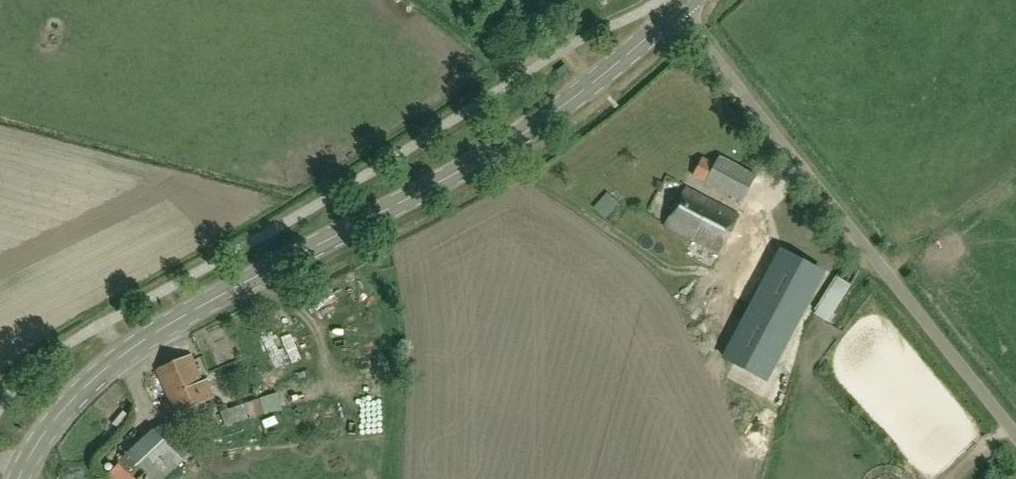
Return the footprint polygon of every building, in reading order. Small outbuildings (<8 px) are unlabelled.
[(757,176),(720,156),(715,165),(703,158),(693,175),(742,202),(757,176)] [(719,254),(739,216),(686,188),(665,225),(719,254)] [(765,380),(822,272),(783,251),(726,359),(765,380)] [(203,381),(192,355),(157,370),(176,415),(215,398),(207,379),(203,381)] [(225,424),(250,417),(256,414),(256,413),(264,410),(260,399),(220,411),(222,420),(224,420),(225,424)] [(280,412),(266,415),(268,426),(282,424),(280,412)] [(166,421),(155,431),(182,460),(193,451),(166,421)] [(108,475),(112,478),(134,478),(120,464),(108,475)]
